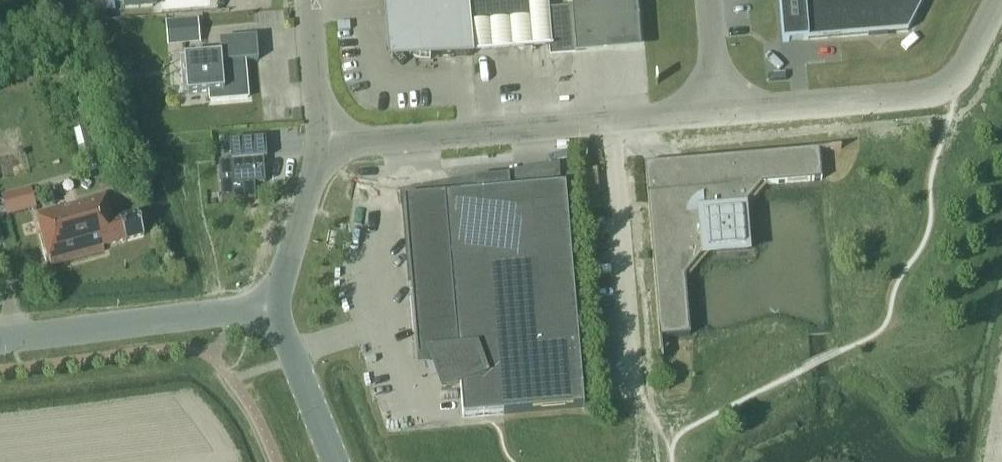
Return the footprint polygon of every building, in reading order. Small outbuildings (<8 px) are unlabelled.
[(387,22),(389,32),(394,41),(401,49),(410,55),(419,58),(430,59),(472,55),(467,0),(385,0),(387,22)] [(472,55),(551,49),(551,48),(549,13),(548,0),(467,0),(472,55)] [(575,54),(643,48),(639,0),(572,0),(575,54)] [(808,40),(808,39),(908,31),(923,0),(779,0),(783,42),(808,40)] [(551,48),(551,49),(552,55),(564,54),(571,45),(569,21),(565,22),(564,12),(549,13),(551,48)] [(201,44),(198,19),(165,22),(167,46),(201,44)] [(181,76),(183,94),(210,92),(211,101),(248,98),(245,61),(258,60),(257,37),(220,40),(221,54),(180,57),(180,66),(185,66),(186,75),(181,76)] [(265,139),(229,141),(231,161),(219,162),(222,202),(256,199),(254,183),(265,183),(263,158),(267,158),(265,139)] [(690,336),(685,277),(707,251),(744,249),(741,211),(763,185),(822,180),(819,151),(841,150),(841,148),(645,164),(661,360),(663,360),(661,338),(690,336)] [(423,198),(404,200),(417,360),(441,357),(451,386),(460,384),(463,418),(490,415),(493,415),(584,407),(565,186),(560,187),(510,191),(476,194),(423,198)] [(24,190),(2,196),(7,215),(30,209),(24,190)] [(103,247),(144,235),(138,213),(113,220),(106,195),(37,214),(51,265),(104,251),(103,247)]
